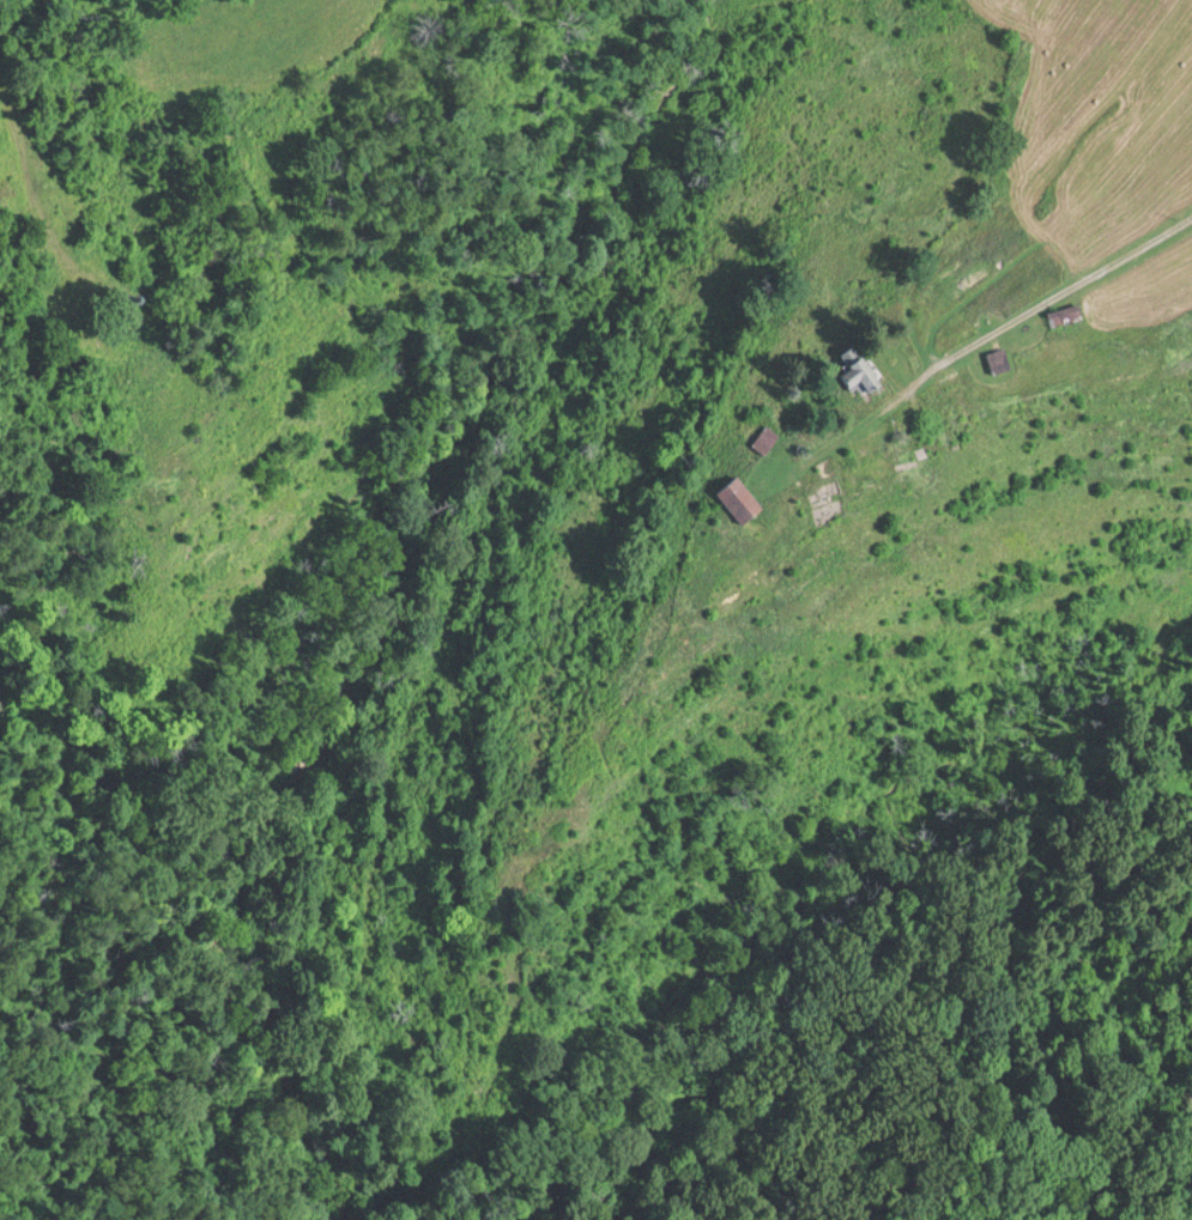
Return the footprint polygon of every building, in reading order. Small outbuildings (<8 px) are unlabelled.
[(1088,319),(1087,305),(1053,307),(1054,321),(1088,319)] [(846,355),(853,363),(843,372),(868,397),(889,377),(856,344),(846,355)] [(1017,366),(1010,346),(991,352),(997,372),(1017,366)] [(754,442),(770,452),(783,432),(766,422),(754,442)] [(719,491),(747,523),(769,505),(741,472),(719,491)] [(757,591),(775,592),(776,574),(757,574),(757,591)] [(681,675),(679,663),(661,665),(662,677),(681,675)]
